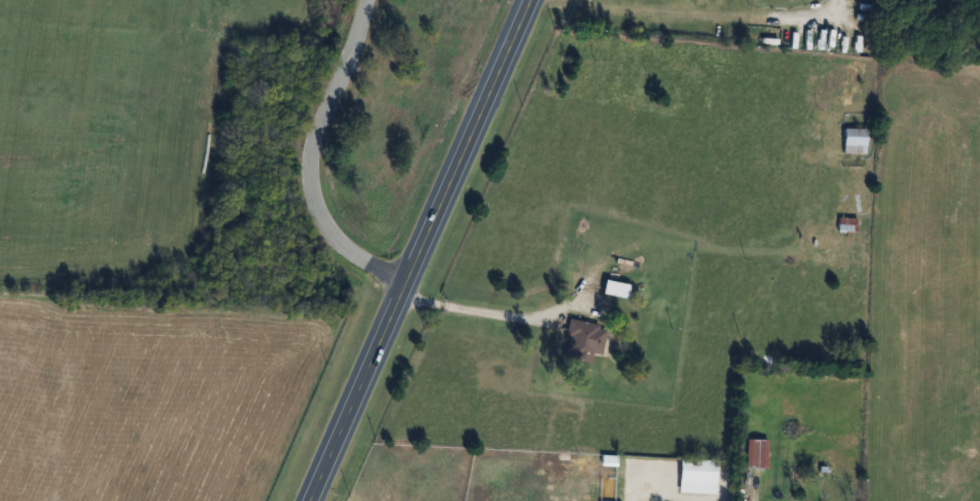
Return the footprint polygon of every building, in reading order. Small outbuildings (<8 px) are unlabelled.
[(866,128),(843,128),(843,154),(866,154),(866,128)] [(838,234),(856,234),(856,218),(838,218),(838,234)] [(613,296),(626,299),(629,285),(603,280),(595,317),(608,320),(613,296)] [(569,321),(565,352),(603,356),(606,326),(569,321)] [(746,469),(767,469),(767,440),(746,440),(746,469)] [(678,460),(678,493),(716,493),(716,460),(678,460)]
